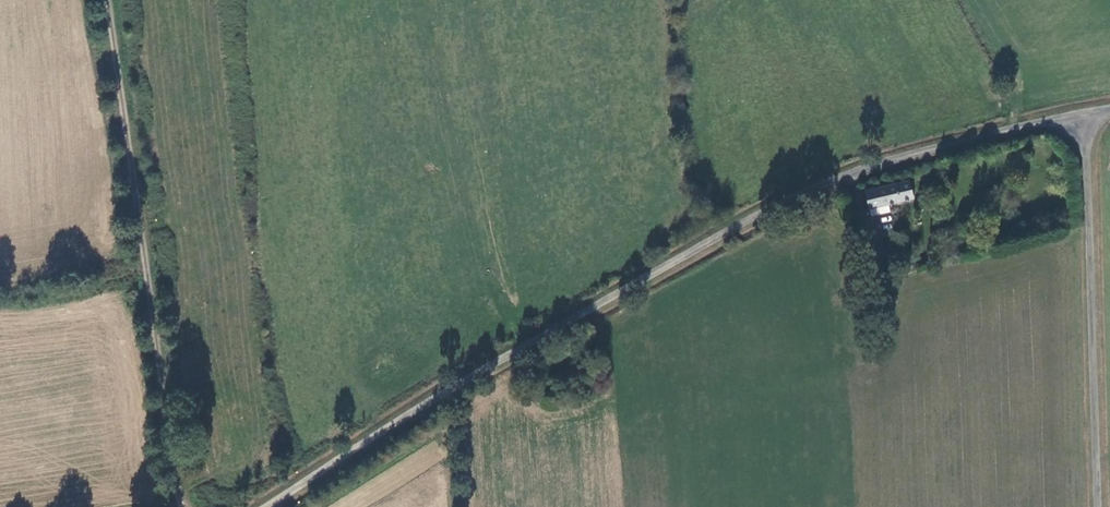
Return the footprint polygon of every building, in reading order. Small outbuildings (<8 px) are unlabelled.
[(914,189),(917,188),(916,178),(872,186),(875,204),(876,204),(894,201),(915,197),(914,189)] [(896,208),(894,201),(876,204),(877,211),(896,208)]
